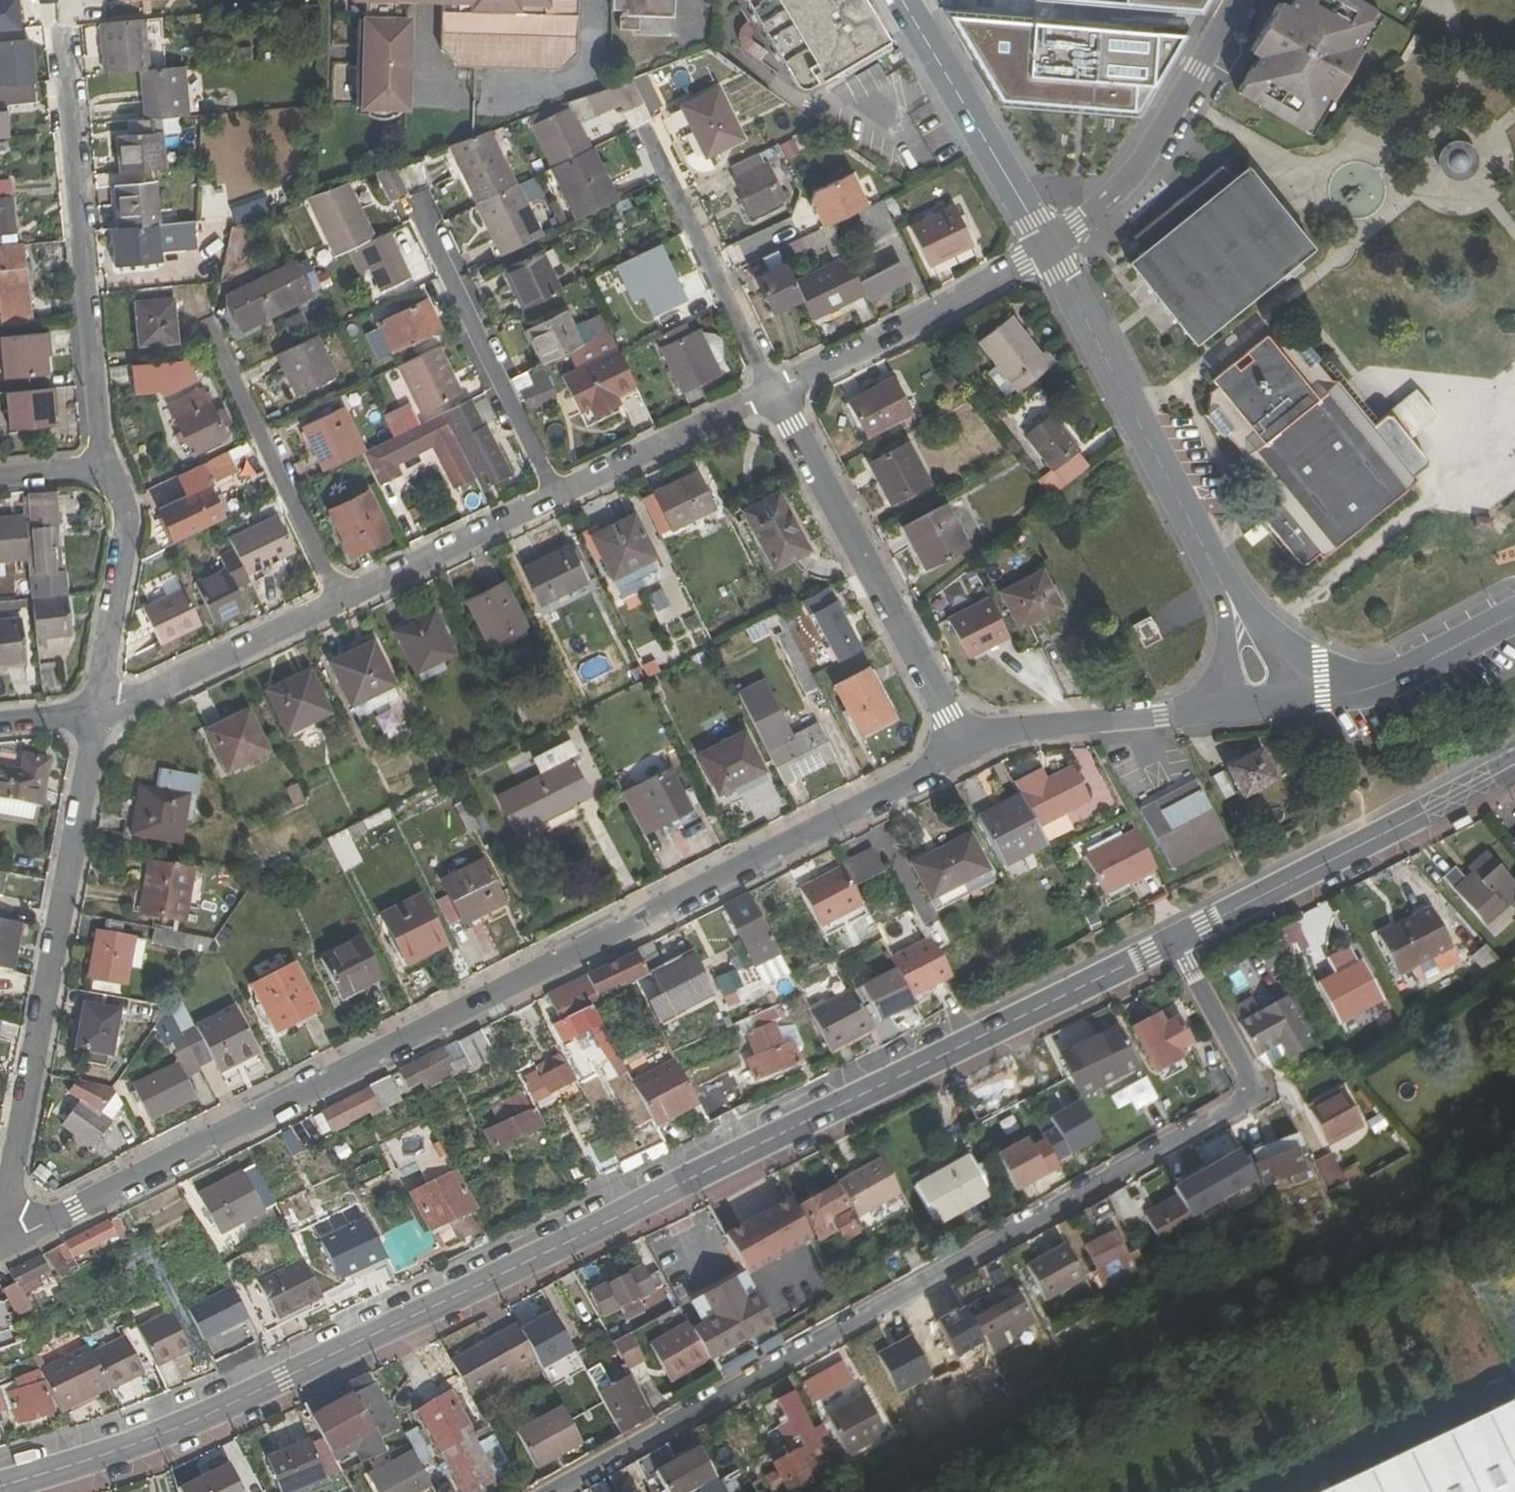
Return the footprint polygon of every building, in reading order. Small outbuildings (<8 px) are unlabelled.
[(405,113),(407,19),(394,19),(394,0),(370,0),(370,19),(364,19),(362,106),(368,106),(367,113),(374,117),(380,118),(390,117),(399,114),(405,113)] [(407,19),(407,0),(394,0),(394,19),(407,19)] [(439,51),(453,67),(557,70),(575,53),(576,0),(439,0),(439,51)] [(610,15),(620,15),(620,29),(639,30),(639,16),(672,17),(673,0),(611,0),(610,15)] [(887,43),(861,0),(745,0),(756,18),(795,83),(798,87),(802,88),(807,89),(810,88),(832,75),(836,82),(845,77),(840,70),(887,43)] [(1240,96),(1309,137),(1381,17),(1351,0),(1294,0),(1299,3),(1293,12),(1286,8),(1277,3),(1269,17),(1275,19),(1261,43),(1256,39),(1248,53),(1257,58),(1264,61),(1258,73),(1251,69),(1237,91),(1235,93),(1240,96)] [(1294,0),(1291,0),(1286,8),(1293,12),(1299,3),(1294,0)] [(1134,103),(1182,22),(1036,13),(937,6),(990,95),(1010,96),(1010,90),(1131,97),(1131,103),(1134,103)] [(1263,27),(1256,39),(1261,43),(1275,19),(1269,17),(1263,27)] [(145,20),(100,24),(104,75),(140,72),(149,71),(145,20)] [(34,82),(30,39),(0,42),(0,85),(34,82)] [(891,50),(887,43),(840,70),(845,77),(891,50)] [(1257,58),(1251,69),(1258,73),(1264,61),(1257,58)] [(674,88),(693,80),(686,66),(668,75),(674,88)] [(184,67),(149,71),(140,72),(143,122),(189,117),(184,67)] [(629,80),(642,105),(656,97),(645,74),(629,80)] [(608,88),(585,96),(596,116),(618,106),(623,114),(642,105),(629,80),(608,88)] [(33,86),(0,89),(0,137),(8,137),(6,105),(35,102),(33,86)] [(744,142),(717,88),(679,107),(705,159),(744,142)] [(1131,103),(1131,97),(1010,90),(1010,96),(1131,103)] [(551,169),(593,149),(573,110),(532,128),(551,169)] [(448,148),(476,206),(517,186),(490,132),(448,148)] [(119,175),(166,170),(164,134),(116,139),(119,175)] [(1474,147),(1468,145),(1461,144),(1455,146),(1450,150),(1446,156),(1444,162),(1445,169),(1448,174),(1452,178),(1457,181),(1463,182),(1469,182),(1475,179),(1479,175),(1482,170),(1483,164),(1482,158),(1479,152),(1474,147)] [(549,170),(575,222),(619,200),(593,149),(551,169),(549,170)] [(758,158),(730,172),(752,218),(784,204),(769,171),(764,172),(758,158)] [(395,167),(380,173),(393,201),(408,194),(395,167)] [(1196,324),(1131,244),(1120,253),(1193,346),(1312,250),(1246,168),(1224,185),(1281,256),(1196,324)] [(1136,239),(1131,244),(1196,324),(1281,256),(1224,185),(1215,175),(1209,180),(1199,168),(1127,227),(1136,239)] [(831,226),(858,213),(864,210),(848,178),(812,195),(809,204),(822,230),(831,226)] [(16,244),(9,180),(0,181),(0,245),(16,244)] [(118,230),(159,225),(156,182),(115,187),(118,230)] [(476,206),(500,259),(543,238),(517,186),(476,206)] [(314,213),(336,257),(347,251),(375,238),(353,194),(314,213)] [(631,207),(628,199),(615,206),(619,213),(631,207)] [(872,242),(897,230),(882,201),(864,210),(858,213),(872,242)] [(973,247),(953,208),(910,229),(930,268),(973,247)] [(195,242),(196,222),(159,225),(118,230),(97,232),(99,248),(112,247),(114,269),(142,266),(141,258),(195,252),(195,242)] [(804,248),(824,242),(820,230),(800,235),(804,248)] [(409,276),(387,232),(375,238),(347,251),(358,273),(367,268),(378,291),(409,276)] [(23,243),(16,244),(0,245),(0,269),(2,269),(8,327),(30,324),(23,243)] [(687,301),(659,245),(618,265),(636,304),(645,300),(653,317),(687,301)] [(502,272),(521,312),(562,293),(542,252),(502,272)] [(803,302),(809,313),(847,295),(831,264),(806,276),(796,259),(784,265),(803,302)] [(310,300),(291,263),(225,296),(244,334),(310,300)] [(803,302),(784,265),(755,278),(772,317),(803,302)] [(860,283),(869,302),(908,283),(899,265),(860,283)] [(422,300),(416,289),(398,298),(405,311),(376,326),(390,355),(442,330),(426,298),(422,300)] [(173,299),(134,303),(139,347),(178,344),(173,299)] [(526,335),(541,366),(583,346),(567,315),(526,335)] [(979,344),(1018,391),(1053,362),(1045,352),(1041,355),(1011,318),(979,344)] [(721,374),(700,331),(660,350),(681,394),(721,374)] [(49,348),(47,333),(0,337),(0,373),(1,382),(45,378),(43,357),(42,349),(49,348)] [(337,376),(316,336),(275,357),(296,397),(337,376)] [(1206,388),(1212,395),(1267,351),(1262,345),(1206,388)] [(1267,351),(1212,395),(1208,398),(1205,418),(1239,461),(1235,464),(1270,509),(1256,521),(1256,528),(1290,571),(1299,572),(1311,563),(1312,565),(1401,494),(1400,492),(1418,477),(1418,470),(1400,446),(1429,423),(1410,399),(1366,434),(1330,390),(1328,392),(1292,349),(1272,346),(1267,351)] [(457,384),(437,347),(403,365),(422,401),(457,384)] [(617,396),(636,388),(621,356),(618,352),(562,378),(573,403),(583,398),(588,409),(593,418),(621,405),(617,396)] [(188,361),(131,366),(132,389),(160,386),(164,395),(196,379),(188,361)] [(528,373),(510,381),(516,394),(519,393),(528,410),(551,399),(540,373),(530,379),(528,373)] [(913,415),(894,380),(848,402),(865,440),(913,415)] [(56,405),(54,388),(4,393),(8,432),(52,428),(50,413),(50,405),(56,405)] [(226,440),(201,389),(169,405),(193,456),(226,440)] [(578,413),(588,409),(583,398),(573,403),(578,413)] [(475,479),(480,490),(510,475),(486,424),(483,426),(470,400),(442,414),(475,479)] [(323,473),(362,453),(364,452),(344,408),(302,429),(323,473)] [(362,453),(379,486),(393,479),(388,467),(433,445),(454,489),(475,479),(442,414),(394,438),(364,452),(362,453)] [(1037,481),(1049,498),(1088,468),(1076,453),(1079,450),(1051,416),(1025,438),(1050,470),(1037,481)] [(929,484),(907,442),(868,463),(889,505),(929,484)] [(223,455),(177,478),(186,497),(157,510),(172,542),(223,516),(208,484),(232,473),(223,455)] [(714,511),(695,473),(652,494),(670,532),(714,511)] [(391,539),(368,492),(327,513),(350,559),(391,539)] [(810,553),(779,493),(740,512),(772,572),(810,553)] [(52,496),(27,498),(36,599),(67,596),(65,573),(57,574),(55,549),(50,550),(47,527),(55,526),(52,496)] [(966,548),(946,507),(902,529),(922,570),(966,548)] [(656,558),(635,514),(589,537),(610,580),(656,558)] [(0,519),(0,562),(27,560),(23,517),(0,519)] [(274,517),(229,539),(237,554),(247,575),(292,553),(274,517)] [(587,583),(569,547),(520,570),(539,606),(587,583)] [(236,587),(250,580),(247,575),(237,554),(222,561),(230,576),(199,591),(216,624),(246,610),(236,587)] [(1062,606),(1044,570),(998,594),(1017,630),(1062,606)] [(526,627),(504,584),(466,604),(486,646),(526,627)] [(160,644),(201,625),(183,589),(143,609),(160,644)] [(67,596),(36,599),(40,641),(71,637),(67,596)] [(988,598),(947,620),(968,659),(1008,637),(988,598)] [(810,612),(836,660),(859,647),(833,599),(810,612)] [(434,612),(391,634),(413,676),(455,654),(434,612)] [(1160,639),(1149,617),(1132,626),(1142,648),(1160,639)] [(25,664),(20,620),(0,622),(0,666),(25,664)] [(373,641),(327,664),(348,708),(396,684),(373,641)] [(806,698),(820,691),(800,652),(787,658),(806,698)] [(895,716),(870,669),(833,688),(857,736),(895,716)] [(332,716),(311,671),(263,695),(285,739),(332,716)] [(738,693),(768,752),(783,745),(800,776),(835,759),(818,725),(793,738),(764,680),(738,693)] [(270,754),(248,712),(203,734),(223,776),(270,754)] [(695,757),(716,798),(765,772),(744,732),(695,757)] [(1260,752),(1225,770),(1241,801),(1277,782),(1260,752)] [(617,777),(621,785),(666,762),(662,754),(617,777)] [(39,808),(48,760),(22,755),(19,772),(0,769),(0,801),(37,807),(39,808)] [(571,760),(495,799),(514,836),(591,797),(571,760)] [(619,795),(640,836),(690,811),(669,769),(619,795)] [(1022,803),(1044,842),(1070,829),(1063,816),(1089,803),(1072,769),(1046,783),(1039,786),(1033,774),(1013,784),(1019,796),(1022,803)] [(158,791),(139,787),(130,838),(179,848),(187,796),(197,797),(201,780),(161,771),(158,791)] [(1039,786),(1046,783),(1040,771),(1033,774),(1039,786)] [(1235,800),(1222,775),(1209,782),(1222,807),(1235,800)] [(1170,871),(1225,842),(1195,784),(1140,813),(1170,871)] [(304,805),(295,786),(285,791),(294,810),(304,805)] [(996,817),(1022,803),(1019,796),(992,809),(996,817)] [(0,801),(0,818),(34,824),(37,807),(0,801)] [(977,818),(1002,863),(1044,842),(1022,803),(996,817),(992,809),(986,813),(977,818)] [(468,834),(480,827),(470,809),(458,816),(468,834)] [(366,834),(361,821),(345,829),(351,841),(366,834)] [(1099,899),(1150,872),(1130,835),(1079,861),(1099,899)] [(989,872),(970,836),(911,866),(929,902),(989,872)] [(1002,863),(1005,870),(1047,849),(1044,843),(1002,863)] [(1442,877),(1486,926),(1514,900),(1514,885),(1486,851),(1468,867),(1472,872),(1464,879),(1454,867),(1442,877)] [(872,854),(844,869),(852,884),(880,870),(872,854)] [(505,906),(483,863),(439,885),(460,928),(505,906)] [(192,873),(148,864),(138,917),(183,925),(192,873)] [(259,873),(264,883),(282,874),(277,864),(276,865),(259,873)] [(844,869),(802,890),(822,929),(864,908),(852,884),(844,869)] [(790,977),(779,956),(757,913),(748,894),(721,908),(739,942),(730,947),(736,960),(729,963),(735,975),(742,971),(743,975),(755,969),(765,989),(790,977)] [(446,948),(421,897),(380,917),(405,969),(446,948)] [(1430,908),(1378,936),(1399,976),(1412,969),(1418,981),(1458,960),(1430,908)] [(213,941),(215,943),(222,945),(235,924),(227,919),(214,940),(213,941)] [(20,926),(0,922),(0,971),(11,974),(20,926)] [(938,953),(939,952),(949,946),(937,924),(926,929),(926,930),(930,938),(938,953)] [(213,941),(154,930),(152,945),(204,955),(213,941)] [(134,941),(96,935),(88,981),(126,988),(134,941)] [(318,959),(338,998),(359,987),(361,991),(381,981),(360,938),(318,959)] [(909,997),(951,976),(939,952),(938,953),(930,938),(890,958),(895,969),(909,997)] [(1484,944),(1470,956),(1492,982),(1507,971),(1484,944)] [(636,987),(649,1012),(671,1000),(658,973),(662,971),(650,946),(635,953),(647,978),(635,985),(636,987)] [(591,1008),(592,1011),(636,987),(635,985),(647,978),(635,953),(634,953),(543,1000),(555,1025),(591,1008)] [(1361,961),(1318,984),(1340,1024),(1383,1002),(1361,961)] [(320,1012),(295,965),(250,988),(273,1035),(320,1012)] [(881,1024),(915,1007),(909,997),(895,969),(862,986),(881,1024)] [(359,987),(338,998),(341,1004),(362,993),(361,991),(359,987)] [(808,1013),(829,1054),(873,1031),(852,990),(808,1013)] [(1231,1010),(1238,1023),(1263,1010),(1255,997),(1231,1010)] [(1286,997),(1263,1010),(1238,1023),(1257,1057),(1279,1045),(1289,1060),(1314,1047),(1286,997)] [(111,1059),(120,1012),(83,1006),(74,1052),(86,1055),(85,1065),(103,1068),(105,1058),(111,1059)] [(183,1035),(199,1069),(210,1064),(216,1076),(260,1054),(236,1007),(183,1035)] [(184,1076),(199,1069),(183,1035),(169,1008),(167,1010),(154,1030),(165,1051),(172,1047),(176,1056),(174,1056),(177,1065),(132,1088),(135,1096),(128,1099),(134,1111),(142,1108),(149,1121),(195,1097),(184,1076)] [(614,1079),(625,1074),(592,1011),(591,1008),(555,1025),(552,1028),(561,1046),(590,1032),(614,1079)] [(1161,1017),(1135,1031),(1158,1071),(1183,1056),(1180,1051),(1193,1043),(1178,1017),(1165,1023),(1161,1017)] [(782,1046),(774,1025),(745,1037),(753,1058),(744,1061),(752,1083),(799,1064),(790,1043),(782,1046)] [(1078,1047),(1061,1055),(1082,1096),(1104,1085),(1138,1068),(1117,1027),(1092,1040),(1078,1047)] [(455,1045),(468,1070),(492,1058),(479,1032),(455,1045)] [(449,1067),(442,1052),(399,1073),(407,1089),(449,1067)] [(519,1081),(532,1106),(575,1083),(565,1064),(561,1066),(556,1057),(534,1069),(535,1073),(519,1081)] [(628,1081),(654,1129),(697,1106),(673,1057),(628,1081)] [(1012,1066),(962,1093),(977,1122),(1027,1094),(1012,1066)] [(1055,1160),(1101,1136),(1071,1077),(1024,1100),(1055,1160)] [(375,1106),(378,1113),(401,1102),(388,1079),(367,1090),(368,1091),(375,1106)] [(102,1085),(76,1080),(68,1091),(80,1102),(61,1124),(90,1149),(125,1107),(116,1087),(102,1085)] [(375,1106),(368,1091),(320,1116),(330,1134),(359,1119),(357,1115),(375,1106)] [(1344,1091),(1309,1110),(1327,1143),(1362,1124),(1344,1091)] [(492,1153),(542,1126),(533,1108),(482,1135),(492,1153)] [(289,1132),(281,1136),(291,1158),(300,1153),(289,1132)] [(600,1166),(613,1159),(603,1139),(590,1146),(600,1166)] [(1028,1140),(997,1157),(1016,1191),(1047,1174),(1028,1140)] [(1298,1150),(1257,1165),(1264,1186),(1306,1170),(1298,1150)] [(1347,1180),(1332,1153),(1315,1162),(1330,1189),(1347,1180)] [(968,1156),(916,1186),(939,1226),(991,1196),(968,1156)] [(838,1182),(859,1218),(903,1193),(882,1157),(838,1182)] [(1179,1160),(1166,1166),(1179,1189),(1191,1182),(1179,1160)] [(219,1236),(274,1208),(259,1178),(253,1168),(198,1196),(219,1236)] [(453,1218),(464,1240),(485,1230),(455,1173),(408,1197),(425,1231),(453,1218)] [(836,1186),(800,1206),(820,1240),(835,1231),(828,1219),(848,1207),(836,1186)] [(1131,1200),(1125,1188),(1109,1197),(1116,1209),(1123,1221),(1148,1206),(1142,1194),(1131,1200)] [(1145,1214),(1164,1249),(1197,1230),(1178,1196),(1145,1214)] [(1109,1197),(1088,1208),(1095,1220),(1101,1218),(1106,1224),(1114,1219),(1110,1212),(1116,1209),(1109,1197)] [(740,1226),(725,1235),(746,1273),(747,1274),(762,1266),(814,1238),(791,1198),(740,1226)] [(849,1213),(834,1221),(845,1241),(860,1233),(849,1213)] [(63,1245),(70,1259),(71,1259),(124,1233),(117,1218),(63,1245)] [(321,1300),(326,1309),(353,1296),(346,1282),(367,1271),(375,1285),(391,1277),(385,1266),(380,1254),(363,1220),(351,1226),(355,1235),(328,1248),(325,1240),(298,1254),(302,1260),(321,1300)] [(1130,1254),(1116,1229),(1084,1247),(1097,1270),(1094,1273),(1104,1292),(1149,1268),(1139,1250),(1130,1254)] [(380,1254),(385,1266),(431,1243),(425,1231),(380,1254)] [(835,1239),(816,1245),(824,1271),(843,1265),(835,1239)] [(1028,1266),(1047,1301),(1087,1279),(1067,1244),(1028,1266)] [(57,1279),(75,1269),(70,1259),(63,1263),(55,1249),(43,1254),(57,1279)] [(997,1254),(980,1263),(994,1288),(1010,1278),(997,1254)] [(40,1256),(39,1256),(7,1273),(13,1286),(1,1292),(13,1317),(27,1310),(17,1291),(49,1275),(40,1256)] [(261,1330),(321,1300),(302,1260),(240,1291),(261,1330)] [(644,1267),(591,1292),(603,1317),(620,1308),(625,1319),(644,1310),(639,1300),(656,1292),(644,1267)] [(695,1333),(710,1360),(775,1324),(747,1274),(746,1273),(693,1304),(706,1327),(695,1333)] [(188,1312),(204,1343),(248,1320),(231,1288),(188,1312)] [(973,1320),(996,1362),(1017,1350),(1010,1337),(1035,1322),(1019,1294),(973,1320)] [(135,1329),(157,1370),(189,1353),(168,1313),(135,1329)] [(662,1317),(639,1330),(645,1341),(669,1328),(662,1317)] [(695,1333),(689,1322),(651,1343),(672,1381),(710,1360),(695,1333)] [(536,1358),(517,1324),(452,1360),(465,1383),(472,1396),(536,1358)] [(630,1371),(647,1362),(631,1333),(614,1342),(630,1371)] [(88,1354),(107,1393),(142,1377),(123,1338),(88,1354)] [(399,1360),(424,1406),(465,1383),(452,1360),(440,1339),(399,1360)] [(40,1377),(59,1419),(108,1395),(107,1393),(88,1354),(40,1377)] [(803,1384),(814,1403),(856,1381),(846,1362),(803,1384)] [(363,1462),(387,1452),(381,1438),(403,1425),(373,1372),(306,1405),(337,1461),(356,1451),(363,1462)] [(49,1416),(38,1375),(12,1382),(15,1392),(6,1394),(14,1425),(49,1416)] [(622,1435),(653,1417),(630,1377),(599,1394),(622,1435)] [(472,1396),(465,1383),(424,1406),(414,1411),(437,1454),(488,1425),(472,1396)] [(736,1474),(723,1480),(729,1491),(760,1491),(771,1486),(774,1491),(785,1484),(790,1491),(812,1479),(800,1458),(824,1446),(819,1438),(828,1434),(823,1424),(814,1428),(793,1390),(775,1400),(801,1450),(774,1464),(777,1470),(744,1488),(736,1474)] [(867,1394),(828,1413),(841,1439),(880,1419),(867,1394)] [(1321,1491),(1514,1491),(1514,1399),(1321,1491)] [(518,1432),(537,1468),(584,1443),(563,1407),(518,1432)] [(514,1471),(488,1425),(437,1454),(458,1491),(477,1491),(514,1471)] [(411,1441),(423,1462),(433,1457),(417,1429),(407,1433),(411,1441)] [(267,1457),(281,1491),(293,1491),(326,1479),(310,1440),(267,1457)] [(701,1447),(679,1460),(669,1443),(638,1460),(656,1491),(691,1491),(699,1488),(718,1477),(701,1447)] [(413,1450),(369,1475),(378,1491),(423,1491),(434,1486),(413,1450)] [(181,1488),(183,1491),(244,1491),(229,1464),(181,1488)] [(718,1477),(699,1488),(701,1491),(726,1491),(718,1477)] [(605,1480),(586,1489),(587,1491),(612,1491),(605,1480)]
